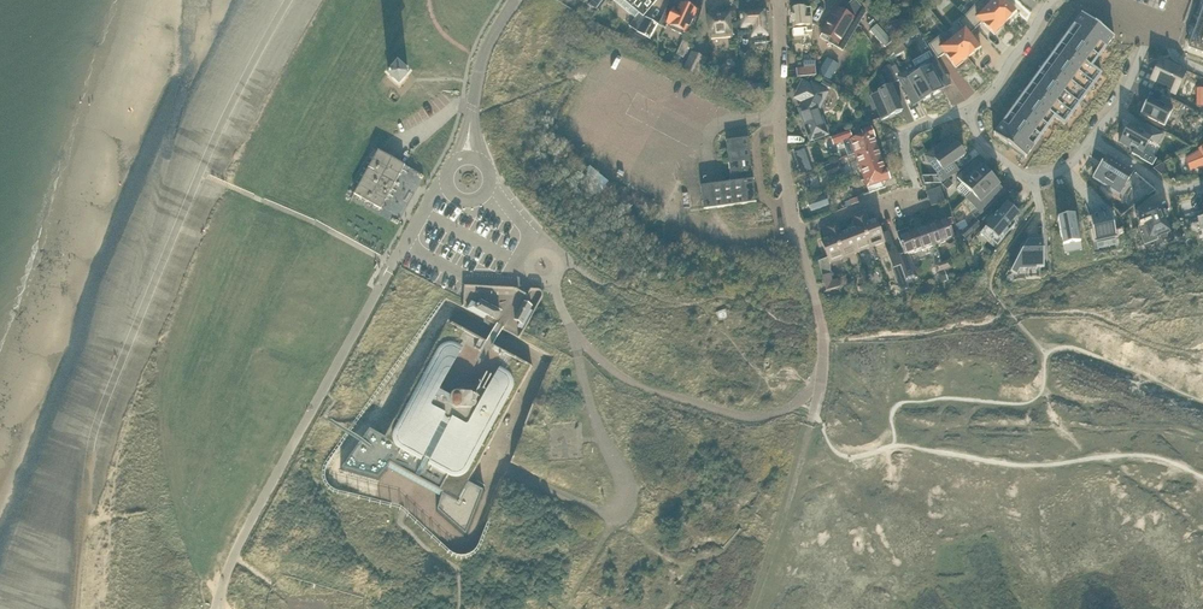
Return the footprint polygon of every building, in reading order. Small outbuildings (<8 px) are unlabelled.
[(589,5),(596,9),(603,0),(593,0),(589,5)] [(657,0),(615,0),(635,18),(630,26),(638,31),(638,32),(650,39),(658,25),(645,18),(643,16),(657,0)] [(995,35),(1006,23),(981,0),(965,17),(976,29),(982,23),(995,35)] [(1016,11),(1004,0),(981,0),(1006,23),(1016,11)] [(843,51),(866,12),(855,1),(844,11),(846,13),(845,15),(836,10),(834,13),(833,16),(823,31),(832,36),(830,39),(828,42),(843,51)] [(696,10),(682,4),(678,12),(675,10),(675,9),(674,9),(668,6),(659,25),(666,29),(669,24),(672,25),(672,26),(674,27),(673,30),(682,34),(683,31),(686,32),(688,27),(689,28),(693,19),(692,18),(696,10)] [(800,7),(799,5),(798,4),(796,5),(794,6),(794,7),(794,9),(792,9),(793,15),(791,15),(791,17),(793,17),(794,30),(793,31),(793,35),(795,36),(804,35),(804,32),(810,32),(813,31),(811,8),(807,9),(807,8),(800,8),(800,7)] [(767,12),(764,10),(764,9),(765,8),(765,7),(764,7),(764,8),(764,9),(763,10),(758,10),(758,12),(741,13),(742,18),(741,18),(741,21),(737,21),(738,28),(750,27),(752,29),(753,36),(755,36),(755,43),(754,44),(755,45),(756,43),(766,43),(767,44),(767,43),(766,42),(765,35),(767,35),(766,18),(767,18),(767,13),(768,12),(769,12),(770,11),(769,11),(768,11),(767,12)] [(1202,12),(1191,42),(1202,47),(1202,12)] [(731,33),(732,33),(730,14),(709,16),(710,34),(711,34),(711,38),(731,36),(731,33)] [(1092,67),(1114,37),(1099,27),(1083,15),(995,135),(1010,147),(1026,158),(1055,118),(1065,125),(1102,74),(1092,67)] [(968,58),(981,48),(970,34),(976,29),(965,17),(959,22),(965,30),(953,39),(968,58)] [(877,25),(871,31),(886,47),(893,41),(877,25)] [(920,33),(916,25),(909,34),(911,38),(920,33)] [(953,39),(945,45),(939,37),(929,45),(938,58),(945,54),(956,67),(968,58),(953,39)] [(689,44),(682,41),(676,54),(683,57),(689,44)] [(705,59),(692,52),(684,69),(697,76),(705,59)] [(826,57),(817,73),(830,80),(839,64),(826,57)] [(938,63),(935,57),(916,67),(932,96),(944,90),(937,78),(945,74),(938,63)] [(1156,76),(1153,83),(1168,90),(1176,94),(1179,87),(1186,71),(1161,60),(1154,75),(1156,76)] [(797,78),(807,77),(816,76),(816,68),(816,67),(815,61),(811,61),(804,62),(804,68),(797,69),(797,78)] [(884,69),(890,84),(897,81),(895,75),(891,68),(890,66),(884,69)] [(896,66),(891,68),(895,75),(899,73),(896,66)] [(932,96),(916,67),(898,77),(901,84),(907,95),(914,91),(921,102),(932,96)] [(405,83),(409,78),(399,68),(389,79),(400,88),(405,83)] [(811,86),(804,82),(803,82),(795,98),(803,102),(799,109),(811,141),(828,135),(819,110),(829,92),(812,84),(811,86)] [(764,83),(753,84),(753,96),(765,95),(764,83)] [(900,108),(889,84),(868,93),(874,106),(882,103),(887,114),(900,108)] [(1149,98),(1141,114),(1165,126),(1173,111),(1179,115),(1184,106),(1162,95),(1162,96),(1164,97),(1160,104),(1158,103),(1149,98)] [(1129,125),(1120,142),(1130,148),(1131,146),(1135,148),(1132,154),(1140,158),(1140,159),(1153,166),(1157,159),(1144,152),(1151,140),(1158,144),(1163,134),(1147,125),(1147,126),(1149,128),(1146,134),(1129,125)] [(849,157),(856,154),(855,152),(876,145),(873,137),(874,137),(871,127),(862,131),(863,133),(860,134),(861,135),(843,141),(849,157)] [(835,144),(851,138),(849,130),(832,136),(835,144)] [(756,203),(756,200),(748,138),(727,141),(731,183),(702,186),(704,209),(756,203)] [(949,150),(948,149),(944,143),(941,145),(936,148),(930,153),(935,160),(930,163),(943,182),(959,171),(954,164),(965,156),(957,144),(949,150)] [(864,177),(885,170),(876,145),(855,152),(856,154),(864,177)] [(1191,158),(1195,169),(1191,169),(1191,170),(1202,168),(1202,148),(1200,150),(1200,151),(1187,159),(1188,160),(1191,158)] [(405,165),(379,151),(378,151),(355,194),(381,209),(405,165)] [(1133,172),(1120,163),(1110,157),(1109,157),(1105,164),(1102,162),(1093,177),(1115,191),(1124,177),(1128,180),(1133,172)] [(973,194),(991,176),(982,166),(972,175),(967,169),(957,178),(972,193),(973,194)] [(881,182),(890,179),(886,170),(885,170),(864,177),(869,192),(883,187),(881,182)] [(981,214),(996,200),(990,194),(1000,185),(991,176),(973,194),(972,193),(966,198),(981,214)] [(953,184),(949,180),(944,185),(948,189),(953,184)] [(929,199),(943,194),(941,187),(927,192),(929,199)] [(932,206),(946,201),(943,194),(929,199),(932,206)] [(826,196),(808,202),(811,211),(829,205),(826,196)] [(987,227),(998,237),(1006,227),(1011,230),(1015,225),(1013,223),(1020,215),(1007,204),(987,227)] [(1162,214),(1160,207),(1159,206),(1158,206),(1153,208),(1150,209),(1138,214),(1136,215),(1137,216),(1140,226),(1139,226),(1140,227),(1138,228),(1143,242),(1144,242),(1146,248),(1171,238),(1169,232),(1165,221),(1167,220),(1165,213),(1162,214)] [(857,221),(864,218),(862,213),(855,215),(857,221)] [(1113,219),(1105,220),(1104,215),(1090,217),(1097,250),(1118,246),(1113,219)] [(1075,216),(1058,219),(1065,253),(1082,249),(1075,216)] [(859,227),(863,226),(866,224),(864,218),(857,221),(859,227)] [(950,225),(953,224),(951,218),(947,220),(947,219),(930,225),(937,244),(946,241),(947,243),(948,243),(950,243),(952,242),(953,240),(953,238),(954,238),(950,225)] [(981,224),(976,219),(968,227),(973,231),(981,224)] [(885,242),(882,234),(877,220),(866,224),(863,226),(873,251),(874,250),(873,247),(885,242)] [(830,232),(837,229),(835,223),(828,226),(830,232)] [(909,253),(937,244),(930,225),(910,233),(908,229),(897,233),(904,250),(905,255),(909,253)] [(871,252),(873,251),(863,226),(859,227),(849,231),(858,253),(869,248),(871,252)] [(832,237),(836,236),(839,234),(837,229),(830,232),(832,237)] [(846,257),(858,253),(849,231),(839,234),(836,236),(845,261),(847,261),(846,257)] [(889,231),(882,234),(885,242),(893,269),(901,266),(896,253),(889,231)] [(844,262),(845,261),(836,236),(832,237),(822,241),(828,258),(819,261),(827,291),(840,287),(838,279),(832,281),(831,274),(831,263),(842,258),(844,262)] [(1044,241),(1044,240),(1043,240),(1037,241),(1035,241),(1028,241),(1025,247),(1020,247),(1021,254),(1017,261),(1012,269),(1011,271),(1017,274),(1036,273),(1036,268),(1044,268),(1044,244),(1044,241)] [(905,255),(904,250),(896,253),(901,266),(907,281),(918,277),(909,253),(905,255)] [(943,263),(946,270),(951,267),(949,261),(943,263)] [(946,270),(943,263),(935,266),(938,272),(945,270),(946,270)] [(898,282),(907,281),(901,266),(893,269),(898,282)] [(938,272),(937,274),(941,283),(949,280),(945,270),(938,272)] [(480,302),(479,305),(472,302),(468,310),(485,319),(487,315),(496,320),(500,313),(480,302)] [(528,310),(529,308),(522,304),(513,320),(518,323),(516,327),(521,330),(531,312),(528,310)] [(356,449),(341,470),(380,480),(389,469),(407,479),(441,497),(436,511),(467,538),(473,523),(485,491),(469,482),(471,480),(532,367),(533,366),(495,345),(494,345),(491,343),(488,341),(487,341),(449,320),(424,367),(391,428),(386,437),(380,434),(374,431),(372,430),(370,428),(356,448),(356,449)]
